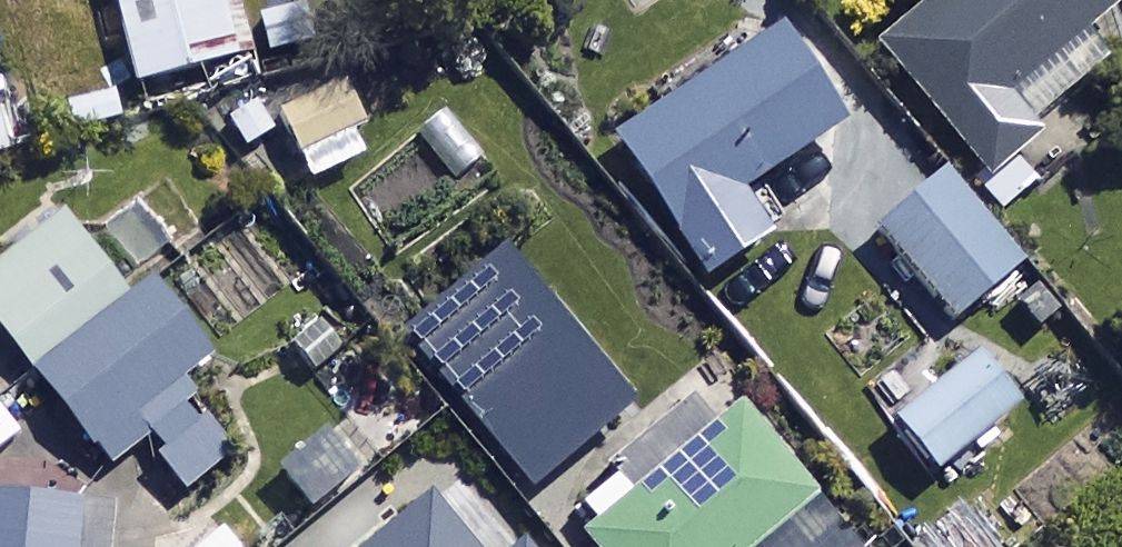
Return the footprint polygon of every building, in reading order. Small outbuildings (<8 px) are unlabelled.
[(127,94),(255,57),(238,0),(101,0),(127,94)] [(272,59),(306,52),(294,0),(258,0),(272,59)] [(1007,210),(1038,184),(1018,160),(1049,135),(1019,99),(1121,15),(1109,0),(944,0),(879,53),(1007,210)] [(846,131),(786,37),(617,146),(708,287),(772,246),(741,199),(846,131)] [(367,133),(346,84),(280,112),(301,161),(367,133)] [(121,93),(58,111),(68,145),(131,127),(121,93)] [(10,154),(0,118),(0,157),(10,154)] [(456,200),(424,144),(357,181),(390,237),(456,200)] [(1023,272),(948,178),(880,232),(955,326),(1023,272)] [(58,210),(0,255),(0,330),(108,469),(147,438),(189,492),(231,459),(184,398),(217,373),(149,285),(129,302),(58,210)] [(513,237),(405,325),(535,482),(642,394),(513,237)] [(1018,415),(978,365),(897,429),(936,479),(1018,415)] [(745,411),(630,501),(616,484),(570,521),(590,546),(852,546),(745,411)] [(375,460),(346,426),(280,481),(308,515),(375,460)] [(15,448),(0,429),(0,460),(15,448)] [(431,497),(371,546),(473,546),(431,497)] [(82,512),(0,506),(0,546),(80,546),(82,512)]
